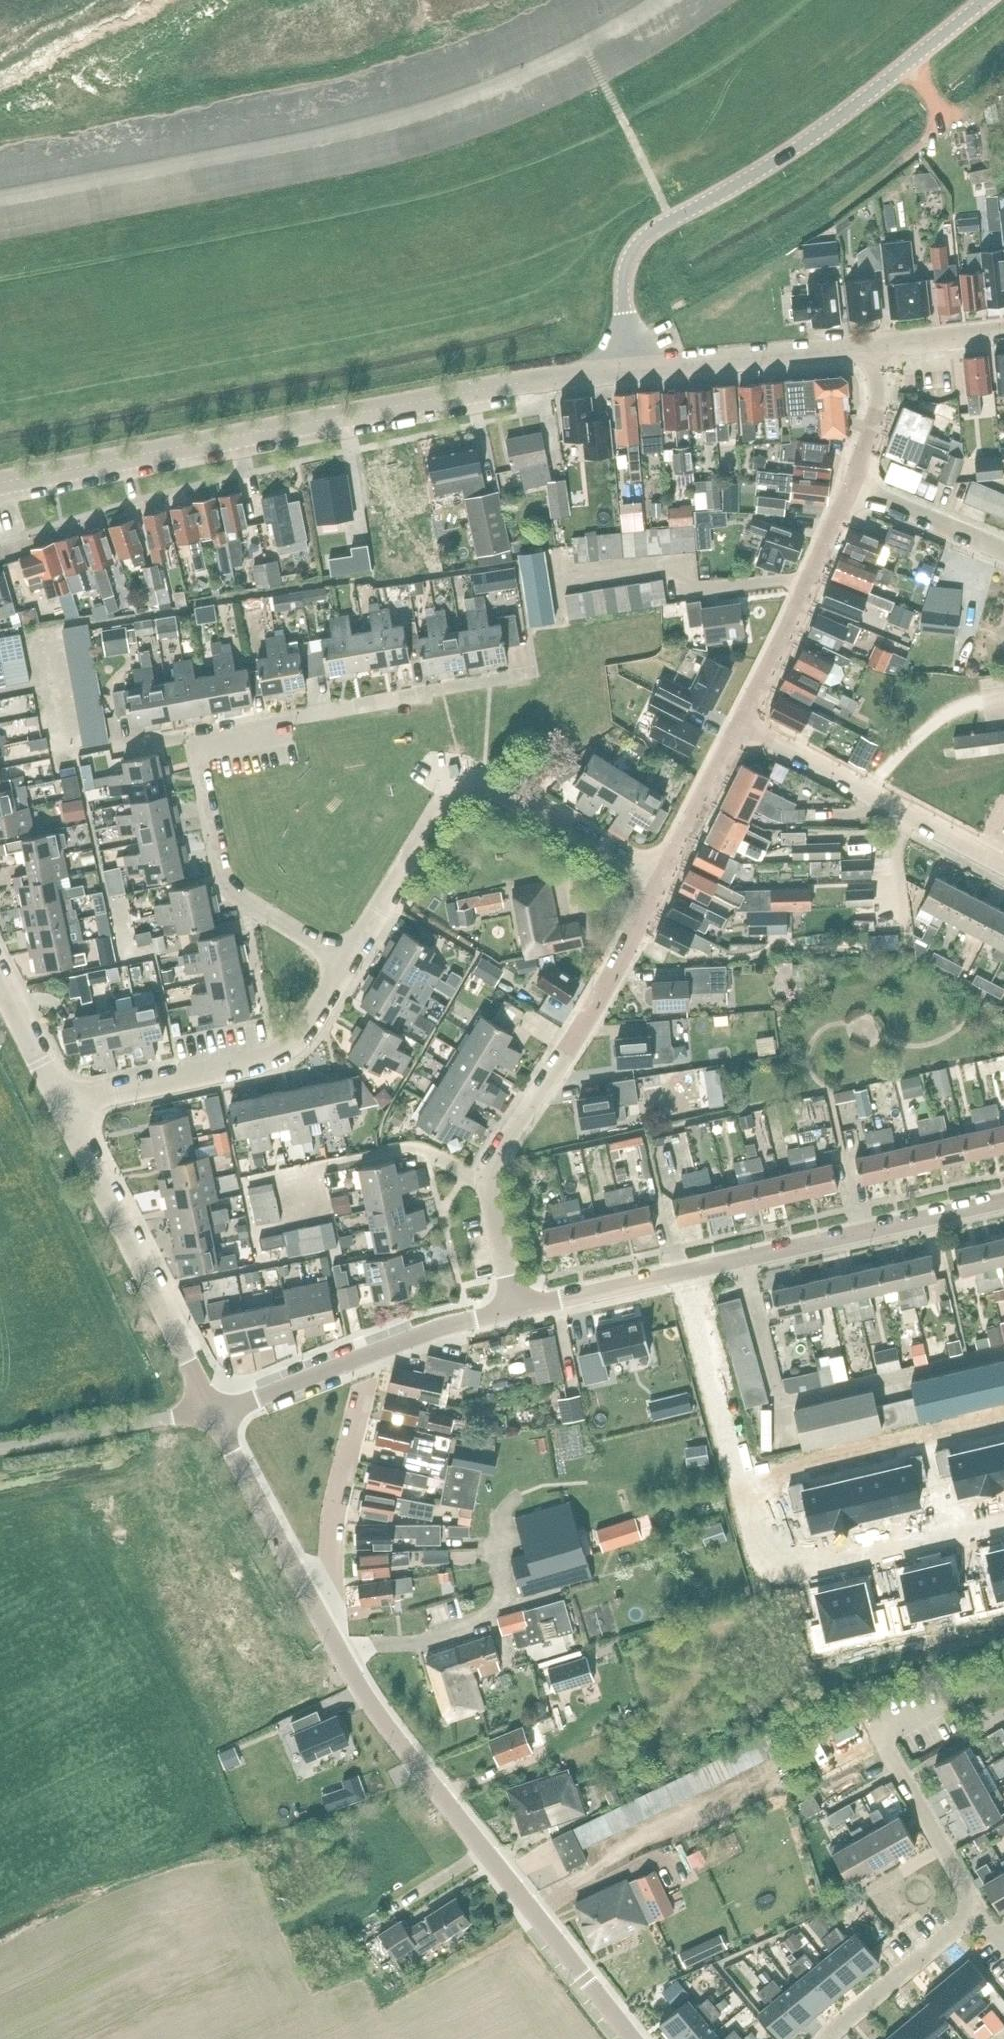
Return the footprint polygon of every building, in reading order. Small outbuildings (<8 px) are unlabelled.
[(997,99),(986,108),(988,123),(1000,121),(997,99)] [(986,196),(993,195),(995,194),(992,167),(971,172),(973,184),(985,181),(986,196)] [(917,190),(939,188),(930,172),(916,173),(917,190)] [(999,195),(986,196),(990,231),(1003,229),(1001,210),(1000,210),(999,195)] [(838,236),(855,225),(848,216),(837,223),(838,236)] [(961,233),(981,231),(979,217),(959,219),(961,233)] [(871,268),(883,261),(881,238),(873,243),(858,252),(861,279),(849,280),(853,321),(882,319),(878,278),(871,278),(871,268)] [(842,264),(839,240),(805,243),(807,267),(842,264)] [(916,281),(914,265),(912,240),(883,243),(886,269),(888,283),(889,283),(892,318),(929,314),(926,280),(916,281)] [(956,264),(949,265),(947,245),(931,247),(932,252),(934,267),(939,314),(961,311),(958,282),(956,264)] [(983,252),(984,271),(988,305),(1003,303),(1003,250),(983,252)] [(988,305),(984,271),(983,252),(967,254),(969,272),(961,273),(965,307),(988,305)] [(813,327),(843,323),(838,280),(808,283),(809,293),(792,295),(795,321),(812,319),(813,327)] [(995,355),(1000,394),(1003,393),(1003,354),(995,355)] [(981,412),(979,392),(992,390),(988,356),(964,358),(968,393),(970,414),(981,412)] [(824,438),(848,436),(851,436),(850,411),(852,411),(851,394),(851,383),(852,382),(845,376),(843,378),(790,382),(792,414),(790,414),(789,414),(791,434),(782,434),(782,443),(824,440),(824,438)] [(788,384),(766,385),(770,440),(779,440),(782,434),(781,415),(789,414),(790,414),(788,384)] [(730,423),(730,421),(740,420),(738,387),(720,388),(721,422),(718,422),(718,426),(717,426),(718,441),(730,440),(729,424),(730,423)] [(765,387),(743,388),(746,442),(758,441),(757,421),(766,420),(765,387)] [(664,452),(661,421),(659,393),(640,394),(642,423),(643,437),(644,453),(664,452)] [(718,426),(718,422),(716,393),(692,394),(694,427),(706,427),(707,442),(718,441),(717,426),(718,426)] [(692,446),(690,427),(688,394),(668,395),(670,428),(677,428),(679,447),(674,448),(676,474),(695,473),(693,446),(692,446)] [(639,450),(638,450),(635,395),(616,396),(618,428),(619,441),(630,441),(630,450),(633,471),(642,470),(639,450)] [(593,399),(563,401),(567,442),(585,440),(587,459),(614,456),(611,421),(595,423),(593,399)] [(951,442),(929,433),(934,419),(905,407),(896,430),(949,452),(950,452),(964,457),(963,442),(953,438),(951,442)] [(949,453),(949,452),(896,430),(887,452),(928,469),(934,454),(948,460),(940,480),(955,485),(965,459),(949,453)] [(553,483),(549,466),(544,436),(509,443),(515,472),(521,471),(525,488),(553,483)] [(834,456),(825,455),(824,440),(782,443),(780,459),(800,462),(798,475),(831,479),(834,456)] [(437,493),(463,488),(479,565),(512,558),(498,492),(487,495),(477,446),(429,456),(437,493)] [(757,455),(755,468),(766,469),(768,456),(757,455)] [(978,481),(1003,478),(1001,458),(976,461),(978,481)] [(420,504),(413,461),(386,465),(387,474),(374,476),(379,502),(391,500),(393,509),(420,504)] [(797,479),(797,475),(797,473),(759,469),(757,482),(778,484),(777,491),(795,493),(794,501),(828,505),(830,483),(797,479)] [(633,471),(632,471),(633,481),(643,480),(642,470),(633,471)] [(353,519),(347,475),(313,480),(320,524),(353,519)] [(554,520),(572,517),(567,482),(549,485),(554,520)] [(724,482),(724,511),(740,511),(740,482),(724,482)] [(972,482),(964,502),(1003,518),(1003,494),(972,482)] [(720,489),(696,491),(698,509),(721,507),(720,489)] [(242,529),(253,527),(246,494),(225,498),(233,533),(227,535),(234,567),(244,565),(243,557),(248,555),(245,539),(244,539),(242,529)] [(300,504),(289,507),(287,496),(265,501),(270,524),(275,523),(280,546),(281,546),(283,555),(309,549),(306,540),(308,539),(300,504)] [(785,515),(786,498),(759,496),(758,512),(785,515)] [(234,567),(227,535),(219,499),(200,503),(207,537),(214,535),(224,579),(236,576),(234,567)] [(662,501),(652,502),(652,515),(662,514),(662,501)] [(672,527),(683,526),(695,525),(694,510),(696,509),(696,504),(682,506),(682,507),(669,508),(671,527),(672,527)] [(202,539),(204,539),(197,506),(176,511),(183,543),(190,542),(197,571),(209,568),(202,539)] [(165,545),(176,543),(170,513),(149,517),(158,562),(169,560),(165,545)] [(756,520),(752,531),(768,536),(758,564),(778,570),(780,571),(785,557),(797,561),(805,537),(756,520)] [(145,553),(147,552),(137,521),(115,529),(125,559),(133,557),(136,566),(148,563),(145,553)] [(709,523),(696,524),(698,548),(700,548),(710,547),(712,547),(710,523),(709,523)] [(695,525),(683,526),(686,551),(697,550),(695,525)] [(686,551),(683,526),(672,527),(674,552),(686,551)] [(672,527),(671,527),(660,528),(662,554),(674,552),(672,527)] [(648,529),(650,555),(662,554),(660,528),(648,529)] [(906,559),(915,538),(891,528),(885,544),(852,530),(843,551),(876,564),(882,549),(906,559)] [(638,556),(650,555),(648,529),(645,529),(636,530),(638,556)] [(107,567),(120,562),(110,531),(106,532),(105,530),(96,533),(96,536),(88,538),(97,564),(95,564),(102,586),(101,587),(104,599),(107,598),(116,595),(107,567)] [(624,531),(623,531),(626,557),(638,556),(636,530),(624,531)] [(626,557),(623,531),(612,532),(614,558),(626,557)] [(601,559),(614,558),(612,532),(600,534),(601,559)] [(589,560),(601,559),(600,534),(587,535),(589,560)] [(576,562),(589,560),(587,535),(573,536),(576,562)] [(98,588),(101,587),(102,586),(95,564),(91,566),(82,536),(60,543),(75,593),(85,590),(86,592),(98,588)] [(368,542),(352,545),(353,553),(330,556),(332,574),(372,568),(368,542)] [(39,555),(26,558),(34,590),(45,587),(49,598),(61,594),(68,618),(82,616),(75,593),(60,543),(38,550),(39,555)] [(533,625),(557,622),(546,552),(522,556),(533,625)] [(882,570),(877,569),(842,555),(833,578),(868,592),(873,579),(888,585),(894,571),(883,567),(882,570)] [(265,564),(269,586),(283,583),(279,561),(265,564)] [(269,586),(265,564),(254,566),(259,588),(269,586)] [(150,607),(161,605),(157,588),(168,586),(165,568),(162,569),(161,565),(147,568),(149,573),(142,575),(150,607)] [(519,587),(516,567),(474,574),(477,593),(519,587)] [(934,571),(922,567),(919,578),(930,582),(934,571)] [(1,617),(11,614),(16,613),(3,571),(0,572),(0,615),(1,617)] [(667,604),(667,603),(664,579),(651,581),(655,605),(667,604)] [(424,592),(422,581),(411,583),(412,594),(424,592)] [(644,606),(655,605),(651,581),(640,583),(644,606)] [(868,592),(866,597),(831,582),(822,604),(857,619),(865,600),(878,606),(891,612),(895,601),(883,596),(882,597),(868,592)] [(644,607),(644,606),(640,583),(628,585),(631,609),(644,607)] [(173,601),(184,600),(183,585),(172,586),(173,601)] [(620,611),(631,609),(628,585),(616,587),(620,611)] [(963,589),(952,588),(930,585),(927,595),(922,610),(919,631),(956,636),(961,600),(963,589)] [(157,588),(161,605),(162,609),(173,607),(168,586),(157,588)] [(620,611),(616,587),(603,589),(608,613),(620,611)] [(592,591),(596,616),(608,613),(603,589),(592,591)] [(303,591),(305,605),(314,604),(312,590),(303,591)] [(584,618),(596,616),(592,591),(580,593),(584,618)] [(274,596),(276,612),(292,610),(290,593),(274,596)] [(571,620),(584,618),(580,593),(567,595),(571,620)] [(486,594),(477,596),(479,610),(489,670),(496,669),(495,662),(508,659),(506,646),(521,643),(516,614),(500,617),(502,626),(491,628),(486,594)] [(116,595),(107,598),(111,612),(121,609),(116,595)] [(472,631),(464,632),(470,666),(480,664),(481,671),(489,670),(479,610),(477,596),(467,597),(472,631)] [(701,600),(687,602),(690,627),(705,624),(708,645),(725,642),(724,639),(747,636),(744,606),(704,611),(701,600)] [(381,611),(379,602),(370,603),(372,613),(371,613),(374,631),(364,633),(370,668),(381,666),(382,673),(391,671),(381,611)] [(96,619),(109,617),(104,603),(92,607),(96,619)] [(909,628),(915,611),(895,604),(889,621),(909,628)] [(421,634),(407,637),(405,626),(394,627),(392,609),(381,611),(391,671),(398,670),(397,664),(411,662),(411,660),(424,658),(421,639),(422,638),(421,634)] [(451,634),(448,616),(446,609),(437,610),(438,615),(448,676),(457,675),(456,668),(470,666),(464,632),(451,634)] [(31,610),(21,613),(24,623),(34,620),(31,610)] [(16,613),(11,614),(15,627),(23,625),(19,612),(16,613)] [(850,621),(847,627),(818,614),(809,634),(838,647),(843,638),(854,643),(861,627),(850,621)] [(156,618),(159,639),(180,636),(177,615),(156,618)] [(422,638),(421,639),(424,658),(427,673),(440,671),(441,678),(448,676),(438,615),(428,616),(428,619),(431,637),(422,638)] [(370,668),(364,633),(354,634),(351,616),(341,617),(351,678),(359,677),(358,670),(370,668)] [(343,680),(351,678),(341,617),(331,619),(334,638),(323,639),(310,641),(316,677),(342,673),(343,680)] [(152,621),(137,623),(138,635),(154,632),(152,621)] [(110,744),(91,636),(90,625),(65,630),(85,748),(110,744)] [(106,650),(130,646),(130,643),(128,630),(128,629),(127,626),(103,630),(106,650)] [(136,628),(128,629),(128,630),(130,643),(138,641),(136,628)] [(287,642),(286,635),(286,630),(276,632),(277,637),(287,697),(295,696),(294,689),(307,687),(305,679),(316,677),(310,641),(299,642),(299,640),(287,642)] [(31,680),(21,634),(0,638),(0,653),(2,661),(7,685),(31,680)] [(279,699),(287,697),(277,637),(267,638),(270,657),(259,659),(261,670),(249,672),(253,696),(278,692),(279,699)] [(198,678),(195,660),(196,660),(193,638),(180,640),(184,662),(194,722),(204,720),(202,713),(213,711),(207,676),(198,678)] [(885,672),(885,671),(894,652),(877,644),(867,665),(885,672)] [(851,660),(824,646),(820,654),(805,646),(795,667),(824,681),(825,681),(832,684),(835,684),(840,683),(844,675),(843,670),(841,666),(849,664),(851,660)] [(253,696),(249,672),(248,669),(237,671),(234,652),(224,654),(235,715),(244,713),(243,706),(254,704),(253,696)] [(227,716),(235,715),(224,654),(215,656),(218,674),(207,676),(213,711),(225,709),(227,716)] [(665,677),(657,693),(683,706),(688,696),(713,709),(733,669),(708,657),(691,690),(665,677)] [(186,723),(194,722),(184,662),(175,663),(178,681),(167,683),(173,719),(185,717),(186,723)] [(158,684),(155,667),(144,669),(154,728),(163,727),(162,721),(173,719),(167,683),(158,684)] [(822,682),(821,684),(792,668),(782,688),(811,703),(816,693),(824,698),(824,696),(838,703),(839,702),(855,711),(859,702),(843,693),(844,693),(830,685),(829,686),(822,682)] [(144,669),(135,670),(138,688),(114,692),(119,717),(130,715),(132,726),(145,724),(146,730),(154,728),(144,669)] [(657,693),(648,709),(660,715),(651,734),(690,754),(702,729),(678,717),(683,707),(688,710),(689,709),(683,706),(657,693)] [(779,694),(768,715),(801,732),(806,722),(814,726),(828,733),(834,722),(779,694)] [(40,724),(39,715),(27,717),(28,726),(40,724)] [(955,734),(958,758),(1003,753),(1003,728),(955,734)] [(866,768),(879,744),(862,736),(849,760),(866,768)] [(50,748),(48,737),(30,740),(31,751),(50,748)] [(7,745),(7,744),(0,746),(0,757),(9,755),(7,745)] [(585,810),(613,764),(595,753),(577,783),(587,789),(577,805),(585,810)] [(111,785),(171,773),(169,765),(162,767),(160,754),(125,760),(127,772),(95,778),(96,787),(110,785),(111,785)] [(562,784),(583,768),(575,758),(554,772),(562,784)] [(612,805),(631,775),(613,764),(585,810),(594,816),(604,800),(612,805)] [(782,796),(764,788),(770,777),(743,764),(733,785),(778,808),(797,807),(798,803),(782,796)] [(0,773),(0,790),(26,785),(25,777),(2,781),(0,773)] [(172,782),(171,773),(111,785),(112,795),(131,791),(133,802),(168,795),(166,783),(172,782)] [(66,799),(82,796),(78,775),(62,778),(66,799)] [(620,831),(648,785),(631,775),(612,805),(622,811),(613,827),(620,831)] [(28,807),(26,795),(28,795),(26,785),(0,790),(0,814),(17,810),(17,809),(28,807)] [(648,785),(620,831),(629,837),(639,822),(647,827),(661,805),(666,796),(648,785)] [(796,809),(797,807),(778,808),(733,785),(722,806),(750,819),(755,809),(771,818),(782,821),(806,820),(805,808),(796,809)] [(170,807),(168,795),(133,802),(135,813),(117,817),(119,826),(178,814),(177,805),(170,807)] [(83,798),(63,803),(67,822),(87,818),(83,798)] [(672,812),(661,805),(647,827),(658,834),(672,812)] [(30,808),(29,807),(28,807),(17,809),(17,810),(0,814),(0,838),(34,831),(30,808)] [(763,835),(762,837),(747,829),(749,824),(723,810),(715,825),(766,851),(772,840),(763,835)] [(180,822),(178,814),(119,826),(120,835),(139,831),(141,842),(176,835),(174,823),(180,822)] [(762,858),(766,851),(715,825),(708,840),(734,853),(737,848),(752,856),(757,858),(762,858)] [(61,834),(61,832),(0,844),(0,854),(25,849),(27,862),(65,854),(64,848),(68,847),(66,833),(61,834)] [(807,845),(807,843),(806,832),(783,832),(783,843),(794,843),(794,845),(807,845)] [(127,866),(187,853),(185,846),(179,847),(176,835),(141,842),(143,853),(117,858),(119,868),(127,866)] [(842,857),(841,843),(841,842),(807,843),(807,845),(794,845),(794,859),(842,857)] [(731,882),(736,873),(740,863),(703,844),(693,864),(720,877),(720,876),(731,882)] [(86,863),(96,861),(93,849),(84,851),(86,863)] [(187,853),(127,866),(129,875),(147,872),(149,882),(185,876),(182,862),(188,861),(187,854),(187,853)] [(70,877),(65,855),(65,854),(27,862),(30,874),(16,877),(17,885),(58,877),(59,879),(70,877)] [(843,878),(873,877),(872,858),(842,859),(843,878)] [(121,868),(106,871),(111,896),(126,892),(121,868)] [(739,892),(739,894),(691,869),(681,888),(707,902),(712,893),(734,905),(735,904),(740,907),(740,912),(810,909),(810,890),(739,892)] [(944,917),(960,888),(938,876),(923,906),(936,912),(922,938),(932,943),(945,918),(944,917)] [(61,889),(59,879),(58,877),(17,885),(19,893),(22,892),(25,907),(63,898),(63,900),(74,898),(87,895),(85,885),(61,889)] [(158,915),(217,903),(215,896),(209,897),(206,884),(171,891),(174,903),(156,906),(158,915)] [(561,924),(560,915),(557,915),(550,884),(515,891),(529,958),(539,956),(554,953),(585,947),(580,921),(561,924)] [(848,906),(875,905),(874,888),(847,889),(848,906)] [(966,928),(981,899),(960,888),(944,917),(945,918),(966,928)] [(461,909),(458,909),(461,925),(476,922),(473,906),(473,905),(476,905),(490,902),(504,899),(502,891),(459,900),(461,909)] [(108,912),(104,892),(94,894),(98,914),(108,912)] [(702,918),(722,928),(727,919),(678,894),(669,913),(697,927),(702,918)] [(65,911),(63,900),(63,898),(25,907),(22,907),(23,914),(27,914),(30,929),(79,919),(77,909),(65,911)] [(987,939),(1002,910),(981,899),(966,928),(987,939)] [(459,923),(455,901),(447,902),(452,925),(459,923)] [(217,903),(158,915),(160,925),(165,923),(168,935),(190,931),(214,925),(215,925),(212,912),(218,911),(217,903)] [(140,910),(133,912),(134,920),(142,918),(140,910)] [(987,939),(998,945),(993,955),(1002,961),(1003,958),(1003,911),(1002,910),(987,939)] [(769,933),(788,932),(787,911),(768,912),(769,933)] [(749,933),(769,933),(768,912),(748,912),(749,933)] [(110,921),(108,913),(98,915),(100,923),(110,921)] [(667,918),(657,938),(684,952),(689,943),(708,953),(714,943),(667,918)] [(72,943),(72,942),(69,931),(81,928),(79,919),(30,929),(32,943),(29,943),(31,951),(72,943)] [(854,930),(875,929),(875,919),(854,920),(854,930)] [(186,964),(245,952),(244,944),(238,945),(235,933),(216,937),(214,925),(190,931),(192,942),(200,941),(202,952),(184,955),(186,964)] [(430,961),(436,952),(432,949),(439,937),(422,927),(415,938),(406,933),(399,944),(394,940),(389,947),(440,979),(446,971),(430,961)] [(141,938),(138,939),(138,941),(139,944),(139,947),(154,944),(153,938),(152,932),(140,934),(141,938)] [(154,938),(153,938),(154,944),(156,953),(157,952),(167,950),(164,936),(154,938)] [(929,949),(916,942),(917,954),(918,963),(920,965),(929,949)] [(72,943),(31,951),(32,957),(36,957),(39,972),(88,962),(86,952),(74,954),(72,943)] [(392,957),(385,968),(415,986),(426,992),(431,984),(435,987),(440,979),(389,947),(386,953),(392,957)] [(105,963),(117,960),(114,949),(102,951),(105,963)] [(243,973),(241,961),(247,959),(245,952),(186,964),(188,974),(206,970),(208,980),(243,973)] [(945,968),(949,959),(935,952),(930,960),(945,968)] [(554,953),(539,956),(542,970),(546,973),(538,986),(567,1004),(580,983),(557,969),(554,953)] [(482,957),(473,971),(494,984),(502,969),(482,957)] [(959,975),(964,966),(949,959),(945,968),(959,975)] [(141,965),(131,967),(134,979),(143,977),(141,965)] [(689,993),(727,991),(725,965),(686,967),(686,980),(655,981),(655,986),(651,986),(648,988),(646,992),(647,999),(649,1002),(652,1004),(656,1004),(656,1008),(690,1007),(689,993)] [(118,967),(109,969),(111,982),(121,980),(118,967)] [(372,975),(368,982),(419,1014),(425,1005),(420,1002),(426,992),(415,986),(385,968),(385,969),(378,979),(372,975)] [(505,970),(497,980),(518,995),(526,985),(505,970)] [(173,971),(164,973),(166,982),(175,981),(173,971)] [(107,972),(89,976),(91,983),(109,980),(107,972)] [(449,981),(458,986),(463,977),(454,972),(449,981)] [(195,1004),(254,992),(252,984),(246,985),(243,973),(208,980),(210,991),(193,995),(195,1004)] [(987,990),(992,981),(978,974),(973,982),(987,990)] [(91,990),(92,989),(91,983),(89,976),(67,980),(71,998),(92,994),(91,990)] [(1003,993),(1003,988),(992,981),(987,990),(1002,997),(1003,993)] [(414,1022),(419,1014),(368,982),(363,989),(370,993),(363,1004),(393,1023),(399,1013),(414,1022)] [(189,1015),(196,1013),(197,1014),(215,1010),(217,1022),(252,1015),(249,1002),(256,1000),(254,992),(195,1004),(194,1004),(189,1005),(187,1006),(189,1015)] [(136,1007),(134,1007),(132,996),(117,999),(119,1010),(117,1011),(125,1054),(136,1051),(138,1061),(147,1059),(136,1007)] [(473,1035),(519,1063),(524,1055),(509,1045),(515,1036),(513,1035),(527,1013),(506,1001),(493,1022),(484,1016),(473,1035)] [(147,1059),(148,1059),(157,1058),(153,1040),(165,1037),(158,1003),(136,1007),(147,1059)] [(425,1005),(419,1014),(424,1017),(429,1008),(425,1005)] [(114,1056),(125,1054),(117,1011),(96,1015),(107,1068),(116,1066),(114,1056)] [(98,1070),(107,1068),(96,1015),(77,1019),(78,1028),(65,1030),(70,1054),(83,1051),(84,1054),(94,1052),(98,1070)] [(356,1034),(407,1066),(411,1059),(396,1049),(402,1039),(372,1020),(365,1031),(360,1027),(356,1034)] [(676,1047),(672,1044),(669,1020),(648,1022),(649,1036),(618,1039),(621,1065),(654,1062),(654,1064),(674,1062),(677,1058),(676,1047)] [(402,1074),(407,1066),(356,1034),(351,1041),(357,1044),(350,1055),(380,1074),(387,1064),(402,1074)] [(513,1072),(519,1063),(473,1035),(462,1052),(493,1071),(499,1063),(513,1072)] [(488,1080),(493,1071),(462,1052),(451,1069),(497,1098),(504,1101),(508,1094),(501,1091),(502,1089),(488,1080)] [(710,1088),(724,1086),(721,1068),(707,1070),(710,1088)] [(492,1106),(497,1098),(451,1069),(440,1087),(471,1106),(477,1096),(492,1106)] [(952,1096),(946,1070),(932,1073),(938,1099),(952,1096)] [(332,1075),(344,1134),(354,1132),(350,1114),(361,1112),(361,1110),(379,1106),(358,1076),(341,1079),(340,1073),(332,1075)] [(334,1136),(344,1134),(332,1075),(323,1077),(324,1083),(313,1086),(320,1120),(331,1118),(334,1136)] [(906,1097),(923,1094),(920,1076),(902,1080),(906,1097)] [(628,1118),(626,1105),(640,1103),(636,1078),(610,1083),(612,1094),(580,1099),(584,1126),(616,1121),(616,1120),(628,1118)] [(320,1120),(313,1086),(301,1088),(300,1082),(292,1083),(304,1142),(313,1140),(310,1122),(320,1120)] [(294,1144),(304,1142),(292,1083),(285,1085),(286,1091),(273,1093),(280,1128),(291,1126),(294,1144)] [(465,1115),(471,1106),(440,1087),(429,1104),(475,1133),(476,1131),(484,1136),(489,1128),(481,1123),(480,1125),(465,1115)] [(836,1100),(856,1095),(860,1116),(874,1113),(867,1088),(856,1091),(855,1089),(834,1093),(836,1100)] [(280,1128),(273,1093),(261,1096),(260,1090),(252,1091),(264,1150),(274,1148),(270,1130),(280,1128)] [(392,1100),(385,1090),(375,1098),(382,1107),(392,1100)] [(264,1150),(252,1091),(243,1093),(245,1099),(233,1102),(239,1136),(251,1134),(255,1152),(264,1150)] [(824,1095),(813,1097),(814,1105),(826,1102),(824,1095)] [(497,1098),(492,1106),(498,1110),(504,1101),(497,1098)] [(984,1105),(990,1130),(995,1153),(1003,1150),(1003,1124),(1001,1124),(999,1115),(1001,1115),(997,1102),(984,1105)] [(470,1141),(475,1133),(429,1104),(418,1122),(449,1142),(455,1131),(470,1141)] [(976,1130),(963,1133),(963,1135),(968,1158),(995,1153),(990,1130),(984,1105),(971,1109),(974,1121),(976,1130)] [(407,1116),(397,1110),(391,1120),(401,1126),(407,1116)] [(224,1114),(214,1116),(216,1128),(226,1126),(224,1114)] [(739,1117),(742,1128),(754,1126),(751,1114),(739,1117)] [(944,1114),(932,1118),(937,1141),(942,1164),(968,1158),(963,1135),(963,1133),(949,1136),(944,1114)] [(144,1148),(194,1138),(189,1116),(152,1124),(155,1136),(142,1139),(144,1148)] [(923,1142),(910,1145),(916,1170),(942,1164),(937,1141),(932,1118),(918,1121),(923,1142)] [(683,1125),(686,1138),(706,1133),(703,1120),(683,1125)] [(892,1126),(879,1129),(884,1153),(890,1176),(916,1170),(910,1145),(897,1148),(892,1126)] [(890,1178),(884,1153),(879,1129),(865,1132),(870,1156),(857,1159),(863,1184),(890,1178)] [(226,1131),(214,1134),(217,1150),(229,1147),(226,1131)] [(643,1136),(610,1143),(614,1160),(622,1158),(620,1150),(638,1145),(642,1160),(640,1161),(643,1174),(651,1172),(643,1136)] [(198,1160),(197,1158),(194,1139),(194,1138),(144,1148),(145,1158),(158,1156),(161,1169),(172,1166),(198,1160)] [(313,1140),(304,1142),(305,1151),(314,1150),(313,1140)] [(746,1146),(748,1156),(757,1154),(755,1144),(746,1146)] [(814,1144),(801,1147),(806,1170),(811,1194),(838,1188),(833,1163),(819,1166),(816,1156),(817,1156),(814,1144)] [(793,1172),(779,1175),(785,1200),(811,1194),(806,1170),(801,1147),(788,1150),(793,1172)] [(612,1213),(597,1216),(602,1242),(628,1236),(623,1211),(618,1188),(609,1148),(600,1150),(608,1188),(604,1188),(604,1192),(607,1204),(610,1204),(612,1213)] [(255,1152),(253,1153),(255,1165),(266,1163),(264,1150),(255,1152)] [(284,1153),(278,1154),(279,1164),(286,1163),(284,1153)] [(215,1179),(211,1157),(210,1156),(197,1158),(198,1160),(172,1166),(174,1177),(160,1180),(162,1190),(215,1179)] [(761,1156),(748,1159),(751,1172),(753,1182),(759,1206),(785,1200),(779,1175),(766,1178),(761,1156)] [(737,1174),(751,1172),(748,1159),(735,1162),(737,1174)] [(365,1189),(417,1178),(415,1168),(398,1172),(396,1162),(361,1169),(365,1189)] [(628,1165),(632,1186),(642,1185),(639,1163),(628,1165)] [(619,1182),(629,1180),(626,1164),(616,1167),(619,1182)] [(688,1196),(673,1199),(679,1224),(706,1218),(701,1194),(695,1171),(693,1165),(681,1168),(685,1186),(688,1196)] [(426,1166),(415,1168),(417,1178),(428,1176),(426,1166)] [(709,1167),(695,1171),(701,1194),(706,1218),(732,1212),(727,1187),(714,1190),(709,1167)] [(326,1173),(330,1189),(338,1187),(334,1171),(326,1173)] [(740,1184),(727,1187),(732,1212),(759,1206),(753,1182),(751,1172),(737,1174),(740,1184)] [(428,1176),(417,1178),(418,1179),(420,1188),(430,1186),(428,1176)] [(420,1188),(418,1179),(417,1178),(365,1189),(369,1209),(404,1202),(402,1192),(420,1188)] [(205,1204),(205,1203),(204,1197),(218,1194),(215,1179),(162,1190),(163,1195),(166,1195),(169,1209),(169,1212),(205,1204)] [(253,1200),(277,1195),(275,1183),(251,1188),(253,1200)] [(618,1188),(623,1211),(628,1236),(655,1230),(650,1204),(636,1207),(631,1185),(618,1188)] [(353,1212),(349,1194),(332,1197),(336,1215),(353,1212)] [(255,1213),(279,1208),(277,1195),(253,1200),(255,1213)] [(579,1197),(565,1200),(570,1223),(576,1248),(602,1242),(597,1216),(584,1219),(579,1197)] [(558,1225),(543,1228),(549,1254),(576,1248),(570,1223),(565,1200),(552,1203),(555,1216),(556,1216),(558,1225)] [(214,1210),(212,1202),(212,1201),(205,1203),(205,1204),(169,1212),(169,1209),(166,1210),(167,1217),(171,1216),(174,1233),(225,1222),(224,1222),(231,1220),(229,1208),(214,1210)] [(406,1213),(404,1203),(404,1202),(369,1209),(373,1229),(425,1218),(423,1209),(406,1213)] [(257,1224),(282,1220),(279,1208),(255,1213),(257,1224)] [(427,1228),(425,1219),(425,1218),(373,1229),(378,1251),(413,1243),(410,1231),(427,1228)] [(216,1246),(216,1245),(213,1232),(226,1230),(225,1222),(174,1233),(177,1247),(174,1248),(175,1255),(216,1246)] [(325,1248),(338,1246),(334,1222),(320,1225),(325,1248)] [(249,1236),(247,1225),(239,1226),(241,1238),(249,1236)] [(312,1251),(325,1248),(320,1225),(308,1227),(312,1251)] [(301,1253),(312,1251),(308,1227),(296,1229),(301,1253)] [(290,1255),(301,1253),(296,1229),(286,1231),(290,1255)] [(262,1249),(286,1244),(284,1234),(260,1238),(262,1249)] [(1003,1266),(1003,1239),(983,1243),(989,1269),(993,1289),(1003,1287),(1003,1273),(1003,1266)] [(993,1289),(989,1269),(983,1243),(956,1250),(962,1275),(977,1272),(978,1279),(977,1280),(979,1292),(993,1289)] [(237,1253),(218,1256),(216,1246),(175,1255),(177,1262),(180,1261),(183,1275),(219,1268),(220,1270),(239,1266),(237,1253)] [(373,1282),(425,1271),(423,1261),(406,1265),(403,1254),(368,1261),(373,1282)] [(926,1291),(924,1284),(938,1281),(932,1255),(905,1261),(911,1287),(915,1306),(930,1303),(927,1291),(926,1291)] [(330,1281),(329,1281),(328,1276),(332,1275),(328,1256),(321,1258),(325,1276),(319,1277),(320,1283),(307,1286),(318,1335),(328,1334),(325,1321),(337,1319),(330,1281)] [(915,1306),(911,1287),(905,1261),(878,1267),(884,1293),(899,1290),(900,1297),(899,1297),(902,1309),(915,1306)] [(341,1263),(334,1265),(339,1287),(351,1284),(347,1270),(342,1271),(341,1263)] [(289,1264),(280,1265),(282,1274),(290,1273),(289,1264)] [(872,1296),(884,1293),(878,1267),(852,1273),(858,1299),(862,1319),(876,1315),(872,1296)] [(259,1270),(247,1273),(249,1281),(260,1278),(259,1270)] [(425,1271),(373,1282),(377,1303),(412,1296),(410,1285),(427,1281),(425,1271)] [(862,1319),(858,1299),(852,1273),(826,1279),(832,1305),(846,1302),(848,1309),(846,1309),(850,1322),(862,1319)] [(239,1288),(236,1275),(222,1278),(224,1291),(239,1288)] [(819,1308),(832,1305),(826,1279),(800,1285),(806,1311),(810,1330),(824,1327),(819,1308)] [(188,1300),(199,1298),(196,1285),(185,1287),(188,1300)] [(810,1330),(806,1311),(800,1285),(772,1291),(778,1317),(793,1314),(794,1321),(797,1334),(810,1330)] [(309,1337),(318,1335),(307,1286),(285,1290),(288,1303),(293,1329),(296,1328),(307,1326),(309,1337)] [(357,1286),(339,1289),(343,1308),(361,1304),(357,1286)] [(1003,1288),(994,1290),(997,1300),(1003,1298),(1003,1288)] [(293,1329),(288,1303),(276,1305),(274,1293),(264,1294),(274,1345),(290,1342),(290,1344),(298,1343),(296,1328),(293,1329)] [(261,1347),(274,1345),(264,1294),(255,1296),(258,1308),(245,1311),(254,1352),(261,1351),(261,1347)] [(720,1314),(743,1308),(740,1296),(717,1302),(720,1314)] [(254,1352),(245,1311),(233,1313),(231,1301),(209,1306),(214,1334),(226,1331),(230,1354),(246,1351),(248,1353),(254,1352)] [(940,1303),(943,1314),(952,1312),(950,1301),(940,1303)] [(723,1325),(746,1319),(743,1308),(720,1314),(723,1325)] [(727,1337),(749,1331),(746,1319),(723,1325),(727,1337)] [(601,1352),(580,1356),(586,1384),(609,1379),(605,1363),(651,1353),(644,1321),(597,1332),(601,1352)] [(1003,1343),(1003,1342),(1000,1323),(986,1326),(989,1337),(991,1346),(1003,1343)] [(730,1349),(753,1343),(749,1331),(727,1337),(730,1349)] [(533,1356),(538,1381),(538,1383),(564,1377),(556,1334),(530,1339),(533,1356)] [(485,1335),(471,1340),(475,1352),(489,1348),(485,1335)] [(989,1337),(978,1340),(980,1349),(991,1346),(989,1337)] [(499,1340),(490,1342),(492,1349),(500,1347),(499,1340)] [(915,1344),(920,1364),(929,1361),(924,1342),(915,1344)] [(949,1344),(951,1356),(962,1354),(960,1342),(949,1344)] [(733,1360),(756,1354),(753,1343),(730,1349),(733,1360)] [(897,1347),(874,1352),(879,1372),(902,1367),(897,1347)] [(860,1371),(873,1369),(870,1350),(857,1352),(860,1371)] [(746,1408),(748,1407),(768,1402),(756,1354),(733,1360),(746,1408)] [(396,1367),(390,1389),(420,1396),(439,1401),(443,1384),(461,1389),(466,1365),(429,1356),(425,1374),(423,1373),(424,1371),(416,1369),(415,1372),(396,1367)] [(533,1356),(525,1357),(528,1371),(532,1370),(535,1383),(538,1383),(538,1381),(533,1356)] [(493,1361),(494,1371),(514,1369),(513,1358),(493,1361)] [(1003,1402),(1003,1360),(912,1381),(916,1399),(877,1408),(874,1391),(795,1409),(804,1448),(1003,1402)] [(823,1385),(836,1382),(832,1362),(818,1365),(819,1370),(823,1385)] [(819,1370),(807,1372),(811,1388),(823,1385),(819,1370)] [(794,1376),(782,1379),(785,1389),(796,1386),(794,1376)] [(687,1392),(661,1398),(665,1416),(691,1409),(687,1392)] [(431,1412),(419,1409),(420,1401),(389,1394),(384,1416),(415,1424),(427,1427),(451,1433),(455,1416),(432,1411),(431,1412)] [(563,1422),(572,1421),(586,1418),(582,1395),(559,1399),(563,1422)] [(977,1411),(964,1414),(966,1423),(979,1420),(977,1411)] [(995,1414),(997,1422),(1003,1421),(1003,1411),(995,1414)] [(499,1420),(480,1423),(482,1437),(501,1433),(499,1420)] [(435,1440),(412,1435),(413,1428),(383,1422),(378,1443),(408,1450),(403,1469),(445,1478),(449,1460),(432,1456),(435,1440)] [(578,1449),(581,1435),(551,1428),(548,1443),(578,1449)] [(880,1434),(867,1437),(869,1446),(882,1442),(880,1434)] [(499,1452),(495,1451),(496,1437),(478,1439),(477,1447),(457,1443),(453,1465),(450,1464),(442,1502),(475,1509),(482,1471),(494,1474),(499,1452)] [(993,1445),(1003,1484),(1003,1443),(993,1445)] [(706,1445),(693,1447),(695,1465),(709,1463),(706,1445)] [(993,1445),(972,1450),(982,1489),(981,1489),(981,1490),(1003,1485),(1003,1484),(993,1445)] [(853,1447),(840,1450),(842,1459),(855,1456),(853,1447)] [(950,1448),(936,1451),(942,1475),(954,1473),(959,1494),(981,1489),(982,1489),(972,1450),(952,1455),(950,1448)] [(840,1450),(827,1453),(829,1462),(842,1459),(840,1450)] [(910,1465),(889,1470),(898,1509),(920,1503),(915,1482),(928,1479),(922,1454),(908,1458),(910,1465)] [(403,1485),(426,1491),(429,1477),(374,1463),(369,1485),(401,1493),(403,1485)] [(889,1470),(868,1475),(877,1514),(879,1513),(898,1509),(889,1470)] [(868,1475),(847,1480),(856,1519),(857,1518),(875,1514),(875,1515),(877,1514),(868,1475)] [(847,1480),(826,1485),(835,1523),(834,1524),(834,1525),(858,1520),(857,1518),(856,1519),(847,1480)] [(803,1482),(790,1486),(796,1510),(808,1507),(813,1529),(834,1524),(835,1523),(826,1485),(805,1490),(803,1482)] [(394,1508),(400,1509),(399,1514),(434,1519),(437,1503),(415,1499),(397,1496),(396,1497),(366,1492),(362,1513),(392,1519),(394,1508)] [(524,1597),(592,1576),(570,1503),(516,1520),(527,1555),(513,1560),(524,1597)] [(472,1510),(462,1508),(460,1522),(469,1524),(472,1510)] [(645,1541),(644,1537),(639,1520),(599,1532),(605,1553),(645,1541)] [(721,1522),(704,1528),(710,1545),(727,1540),(721,1522)] [(392,1546),(392,1537),(416,1537),(416,1544),(441,1544),(441,1523),(413,1524),(359,1524),(359,1546),(392,1546)] [(449,1524),(449,1535),(470,1535),(470,1525),(449,1524)] [(980,1570),(984,1589),(995,1587),(992,1576),(1003,1573),(1003,1545),(1002,1538),(984,1542),(989,1567),(980,1570)] [(425,1563),(450,1562),(449,1549),(424,1549),(425,1563)] [(391,1574),(390,1566),(411,1563),(410,1550),(388,1552),(388,1553),(358,1555),(360,1576),(391,1574)] [(943,1552),(922,1557),(931,1594),(952,1589),(955,1600),(963,1598),(958,1578),(950,1580),(943,1552)] [(909,1588),(900,1590),(905,1612),(915,1610),(912,1598),(931,1594),(922,1557),(903,1562),(909,1588)] [(450,1571),(439,1573),(440,1580),(452,1579),(450,1571)] [(862,1572),(841,1576),(849,1617),(870,1612),(872,1621),(884,1618),(879,1597),(868,1599),(862,1572)] [(395,1601),(394,1594),(414,1591),(413,1576),(391,1579),(392,1581),(360,1586),(362,1605),(395,1601)] [(825,1609),(813,1612),(819,1634),(830,1631),(828,1622),(849,1617),(841,1576),(818,1582),(825,1609)] [(519,1650),(528,1648),(532,1662),(549,1657),(549,1655),(569,1650),(567,1645),(576,1642),(573,1632),(575,1631),(565,1598),(499,1617),(505,1635),(514,1633),(519,1650)] [(499,1662),(500,1662),(492,1635),(427,1656),(438,1688),(474,1677),(472,1671),(480,1668),(483,1676),(501,1670),(499,1662)] [(587,1658),(550,1669),(557,1691),(594,1680),(587,1658)] [(505,1690),(515,1686),(509,1673),(500,1677),(505,1690)] [(474,1677),(438,1688),(448,1721),(484,1709),(474,1677)] [(536,1702),(533,1707),(534,1712),(539,1715),(544,1714),(547,1709),(546,1704),(541,1701),(536,1702)] [(318,1710),(292,1721),(297,1732),(308,1760),(349,1742),(337,1715),(322,1721),(318,1710)] [(537,1721),(541,1732),(556,1726),(552,1715),(537,1721)] [(537,1730),(526,1734),(523,1727),(492,1739),(501,1763),(533,1751),(529,1741),(539,1737),(537,1730)] [(1003,1741),(1003,1728),(1003,1727),(993,1732),(1000,1743),(1003,1741)] [(766,1736),(756,1741),(766,1761),(776,1756),(766,1736)] [(756,1766),(766,1761),(756,1741),(746,1746),(756,1766)] [(978,1770),(971,1757),(976,1753),(971,1744),(965,1748),(936,1764),(948,1787),(978,1770)] [(746,1746),(736,1750),(746,1771),(756,1766),(746,1746)] [(235,1748),(220,1754),(225,1767),(240,1761),(235,1748)] [(736,1776),(746,1771),(736,1750),(726,1755),(736,1776)] [(726,1755),(716,1760),(725,1780),(736,1776),(726,1755)] [(706,1765),(715,1785),(725,1780),(716,1760),(706,1765)] [(706,1765),(695,1770),(705,1790),(715,1785),(706,1765)] [(516,1811),(582,1791),(579,1783),(575,1784),(571,1769),(509,1788),(516,1811)] [(695,1770),(685,1775),(695,1795),(705,1790),(695,1770)] [(961,1809),(990,1792),(978,1770),(948,1787),(961,1809)] [(358,1774),(343,1779),(345,1786),(351,1802),(366,1796),(358,1774)] [(685,1775),(675,1779),(685,1800),(695,1795),(685,1775)] [(675,1779),(665,1784),(675,1805),(685,1800),(675,1779)] [(665,1784),(655,1789),(665,1809),(675,1805),(665,1784)] [(882,1785),(871,1791),(876,1801),(888,1795),(882,1785)] [(616,1788),(607,1792),(612,1803),(621,1799),(616,1788)] [(990,1792),(961,1809),(973,1831),(1003,1815),(997,1804),(1003,1800),(997,1788),(990,1792)] [(655,1789),(645,1794),(655,1814),(665,1809),(655,1789)] [(582,1791),(516,1811),(524,1834),(550,1826),(552,1833),(560,1830),(558,1823),(589,1814),(582,1791)] [(645,1794),(635,1799),(645,1819),(655,1814),(645,1794)] [(807,1816),(821,1808),(814,1795),(800,1803),(807,1816)] [(635,1799),(625,1804),(635,1824),(645,1819),(635,1799)] [(625,1804),(615,1809),(624,1829),(634,1824),(625,1804)] [(839,1810),(844,1819),(855,1813),(850,1804),(839,1810)] [(900,1814),(887,1822),(879,1807),(870,1813),(878,1827),(895,1857),(917,1844),(900,1814)] [(615,1809),(605,1813),(614,1834),(624,1829),(615,1809)] [(833,1826),(844,1819),(839,1810),(827,1816),(833,1826)] [(605,1813),(594,1818),(604,1839),(614,1834),(605,1813)] [(594,1818),(584,1823),(594,1843),(604,1839),(594,1818)] [(594,1843),(584,1823),(574,1829),(579,1840),(583,1848),(594,1843)] [(873,1869),(895,1857),(878,1827),(856,1839),(873,1869)] [(574,1829),(554,1839),(559,1849),(579,1840),(574,1829)] [(986,1832),(975,1839),(980,1848),(992,1842),(986,1832)] [(851,1882),(873,1869),(856,1839),(834,1852),(851,1882)] [(579,1840),(559,1849),(564,1859),(584,1849),(583,1848),(579,1840)] [(584,1849),(564,1859),(569,1870),(589,1860),(584,1849)] [(701,1850),(689,1856),(694,1866),(707,1860),(701,1850)] [(995,1876),(988,1863),(977,1869),(984,1882),(1001,1912),(1003,1910),(1003,1871),(995,1876)] [(657,1870),(639,1879),(657,1920),(675,1911),(657,1870)] [(628,1880),(578,1902),(585,1917),(581,1918),(595,1949),(649,1924),(649,1923),(657,1920),(639,1879),(629,1883),(628,1880)] [(422,1920),(408,1929),(402,1920),(379,1934),(395,1957),(417,1943),(422,1952),(471,1921),(457,1899),(429,1916),(429,1917),(422,1921),(422,1920)] [(880,1960),(871,1949),(857,1932),(849,1938),(838,1926),(830,1933),(863,1973),(880,1960)] [(794,1933),(784,1941),(793,1952),(803,1945),(794,1933)] [(848,1986),(863,1973),(830,1933),(822,1939),(833,1951),(825,1958),(848,1986)] [(806,1952),(798,1959),(832,1999),(848,1986),(825,1958),(816,1965),(806,1952)] [(977,1990),(987,1981),(988,1980),(970,1958),(948,1977),(978,2013),(989,2004),(977,1990)] [(816,2012),(832,1999),(798,1959),(791,1965),(801,1978),(793,1985),(816,2012)] [(968,2022),(978,2013),(948,1977),(926,1995),(931,2001),(945,2016),(956,2007),(968,2022)] [(816,2012),(793,1985),(785,1991),(775,1978),(767,1985),(800,2025),(816,2012)] [(678,1979),(663,1992),(676,2008),(692,1995),(678,1979)] [(800,2025),(767,1985),(760,1991),(770,2003),(761,2011),(784,2038),(800,2025)] [(675,2038),(716,2005),(709,1996),(696,2007),(690,1999),(661,2022),(675,2038)] [(724,1998),(716,2005),(721,2011),(730,2004),(724,1998)] [(945,2016),(931,2001),(910,2019),(926,2038),(945,2038),(939,2032),(950,2023),(945,2016)] [(716,2031),(710,2023),(723,2013),(721,2011),(716,2005),(675,2038),(707,2038),(716,2031)] [(910,2019),(888,2038),(889,2038),(926,2038),(910,2019)] [(976,2030),(983,2038),(984,2038),(994,2031),(986,2022),(976,2030)] [(742,2036),(736,2029),(723,2038),(739,2038),(742,2036)] [(716,2031),(707,2038),(723,2038),(716,2031)]
